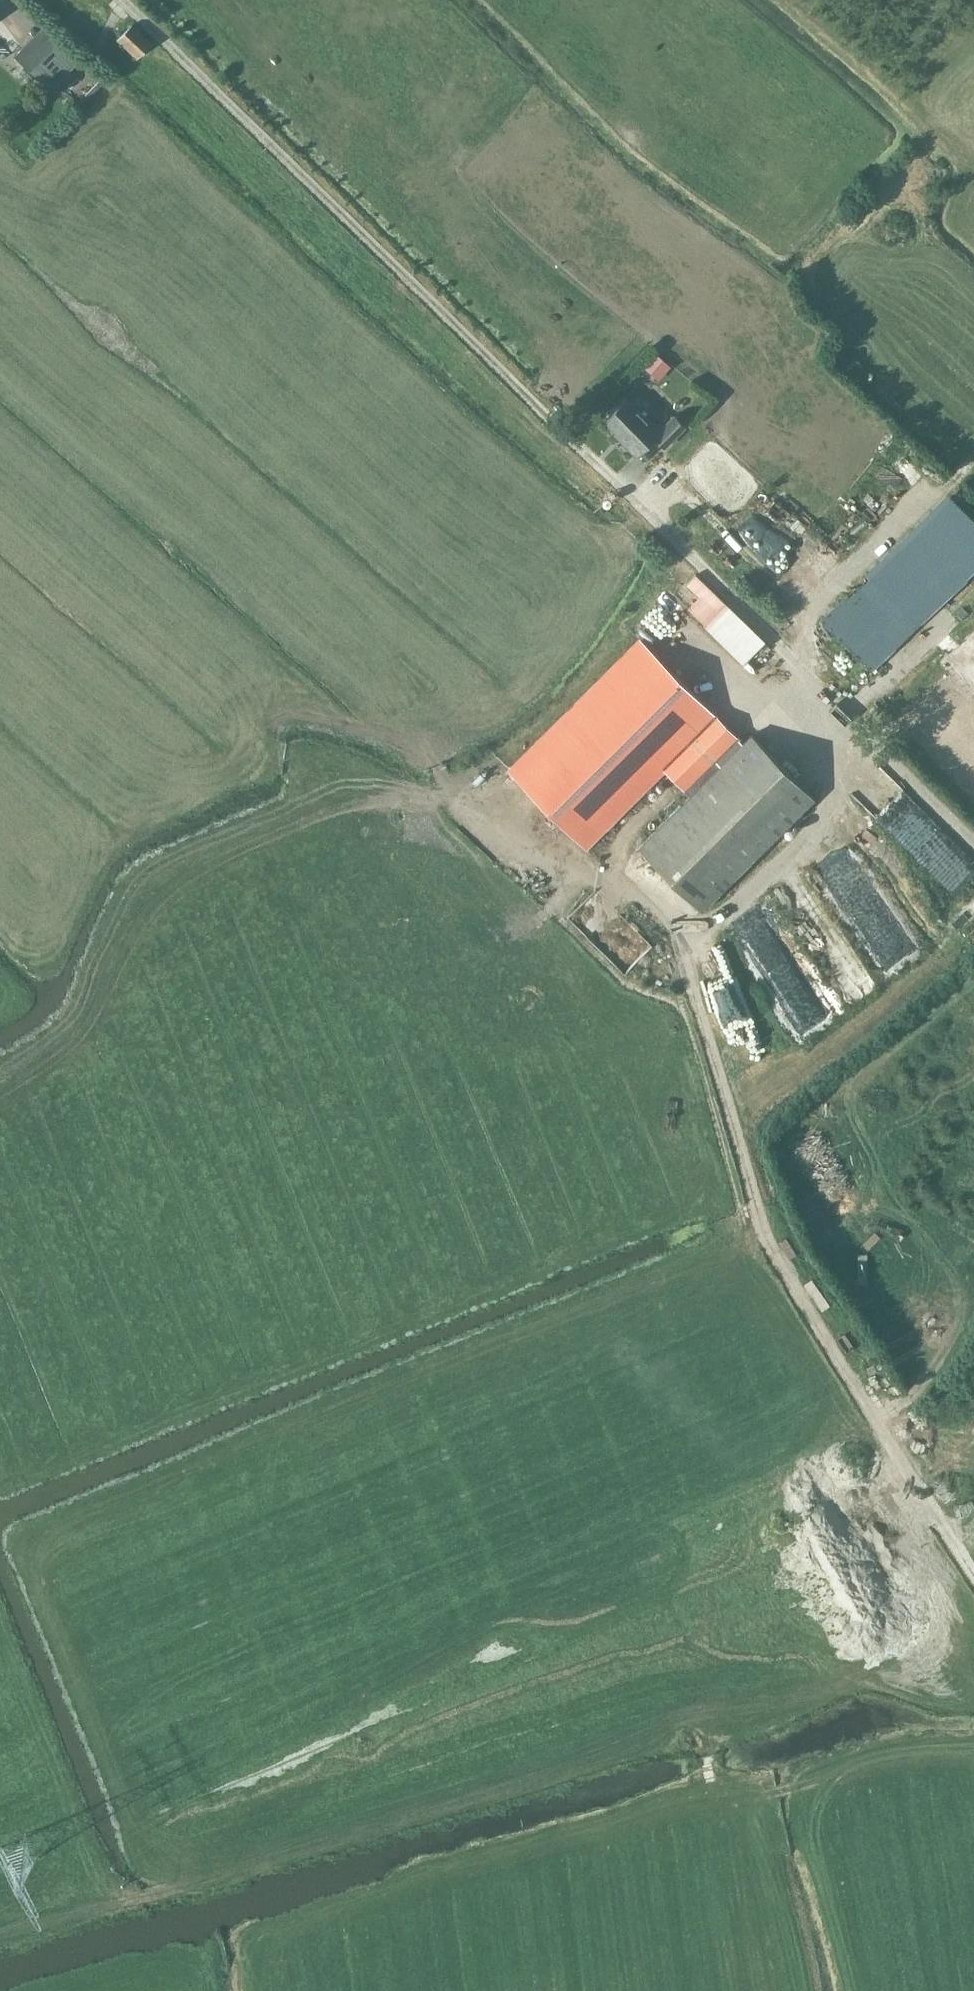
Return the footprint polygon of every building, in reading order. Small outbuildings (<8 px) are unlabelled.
[(153,44),(133,25),(117,40),(136,59),(153,44)] [(15,56),(46,84),(55,77),(59,81),(78,60),(43,26),(15,56)] [(647,355),(661,368),(674,354),(660,341),(647,355)] [(627,398),(605,420),(624,439),(622,441),(636,455),(660,431),(627,398)] [(664,449),(685,428),(674,418),(654,439),(664,449)] [(911,528),(890,548),(819,617),(870,672),(943,602),(963,582),(911,528)] [(779,544),(770,553),(784,567),(793,559),(779,544)] [(725,603),(696,573),(687,584),(699,596),(688,609),(704,624),(703,625),(743,664),(765,641),(726,602),(725,603)] [(742,742),(642,641),(511,772),(585,846),(663,769),(690,796),(639,847),(703,910),(815,799),(751,733),(742,742)] [(867,825),(890,831),(894,813),(872,807),(867,825)] [(817,858),(849,907),(884,884),(852,835),(817,858)] [(786,900),(815,945),(832,935),(803,889),(786,900)] [(831,973),(860,953),(847,934),(818,954),(831,973)] [(799,977),(806,988),(791,998),(805,1021),(829,1005),(807,972),(799,977)]
